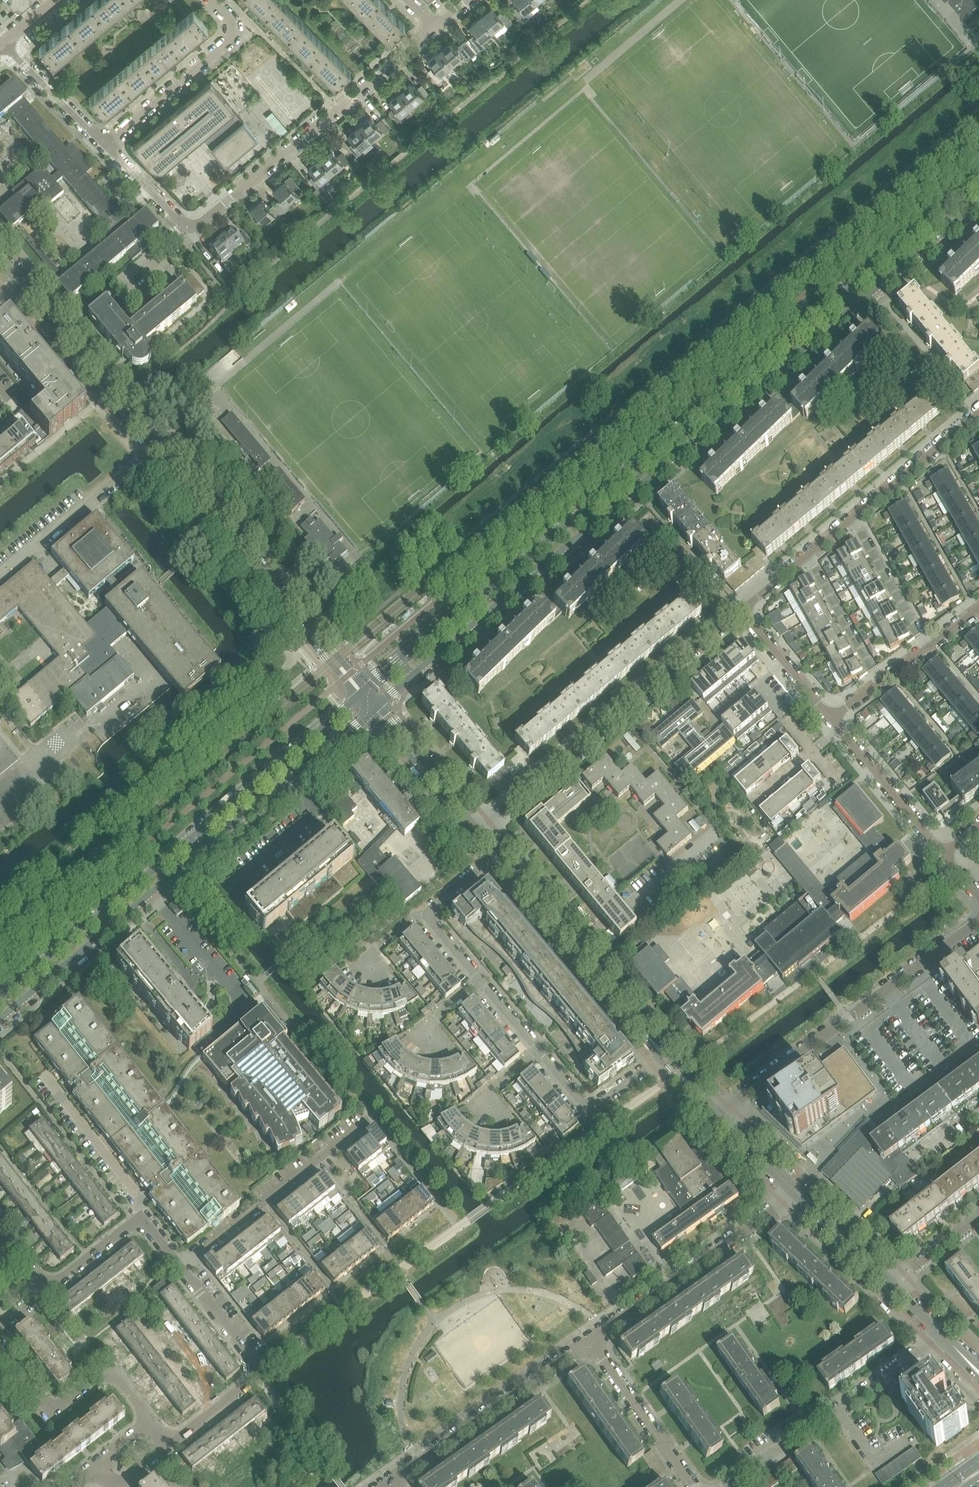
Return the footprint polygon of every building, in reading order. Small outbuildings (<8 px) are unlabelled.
[(30,0),(16,0),(11,4),(17,11),(30,0)] [(129,1),(128,0),(96,0),(91,4),(105,21),(129,1)] [(265,15),(280,0),(250,0),(265,15)] [(281,0),(280,0),(265,15),(287,37),(302,22),(281,0)] [(363,14),(378,0),(350,0),(363,14)] [(391,11),(388,8),(380,0),(378,0),(363,14),(389,40),(405,25),(391,11)] [(535,3),(532,0),(513,0),(517,5),(513,9),(523,21),(528,17),(524,12),(535,3)] [(967,23),(978,13),(978,7),(973,0),(948,0),(967,23)] [(81,41),(105,21),(91,4),(80,13),(67,24),(81,41)] [(512,23),(502,10),(497,14),(491,7),(480,16),(492,31),(493,31),(497,36),(512,23)] [(177,52),(207,27),(193,11),(187,16),(163,36),(177,52)] [(9,16),(6,13),(3,16),(0,12),(0,20),(2,22),(9,16)] [(481,41),(492,31),(480,16),(468,26),(474,34),(470,38),(480,50),(485,45),(481,41)] [(324,44),(302,22),(287,37),(309,59),(324,44)] [(53,64),(81,41),(67,24),(39,48),(53,64)] [(527,35),(523,30),(518,34),(522,39),(527,35)] [(166,62),(177,52),(163,36),(140,55),(154,72),(166,62)] [(478,56),(475,52),(465,40),(456,48),(450,41),(438,51),(451,66),(462,56),(465,60),(470,56),(473,59),(478,56)] [(350,70),(324,44),(309,59),(335,85),(350,70)] [(504,57),(509,53),(506,49),(500,53),(504,57)] [(440,75),(451,66),(438,51),(427,60),(433,67),(428,71),(438,82),(442,79),(440,75)] [(131,91),(154,72),(140,55),(117,74),(131,91)] [(103,114),(131,91),(117,74),(89,98),(103,114)] [(210,81),(133,146),(157,175),(202,137),(211,148),(225,165),(257,138),(210,81)] [(431,96),(421,85),(417,88),(411,81),(399,91),(411,105),(412,105),(415,109),(420,109),(425,104),(426,100),(431,96)] [(23,100),(27,97),(14,82),(0,93),(0,119),(2,117),(8,112),(58,173),(63,178),(113,238),(110,241),(108,242),(108,243),(57,285),(70,300),(126,254),(132,262),(141,254),(135,247),(158,227),(146,212),(131,223),(128,226),(93,183),(86,175),(92,170),(71,145),(65,150),(62,146),(23,100)] [(401,114),(411,105),(399,91),(388,101),(394,108),(389,111),(397,121),(403,117),(401,114)] [(272,111),(265,117),(281,135),(287,130),(272,111)] [(389,129),(381,119),(376,123),(370,116),(358,125),(371,139),(381,130),(384,133),(389,129)] [(359,149),(371,139),(358,125),(347,135),(353,142),(349,146),(356,155),(362,151),(359,149)] [(349,161),(341,152),(337,156),(330,148),(319,158),(331,173),(342,163),(348,169),(355,163),(352,159),(349,161)] [(320,182),(331,173),(319,158),(307,168),(314,175),(309,179),(317,188),(313,191),(316,194),(324,188),(324,187),(320,182)] [(56,184),(61,180),(63,178),(58,173),(52,178),(42,167),(12,192),(17,198),(0,212),(0,216),(12,230),(30,215),(36,209),(39,213),(63,193),(56,184)] [(286,204),(298,194),(297,192),(301,189),(291,176),(286,180),(285,179),(272,189),(280,199),(275,203),(283,213),(289,208),(286,204)] [(283,213),(275,203),(269,208),(261,198),(249,208),(262,223),(274,213),(278,217),(283,213)] [(251,244),(243,234),(238,238),(232,231),(220,240),(232,255),(244,246),(245,248),(251,244)] [(37,246),(29,237),(25,240),(32,249),(37,246)] [(978,240),(978,239),(974,243),(975,244),(975,243),(976,244),(977,245),(966,256),(978,269),(978,241),(978,240)] [(220,240),(209,250),(221,264),(232,255),(220,240)] [(968,283),(978,272),(978,269),(966,256),(955,266),(954,265),(953,265),(954,264),(953,264),(949,267),(950,268),(951,268),(950,269),(951,270),(940,280),(942,282),(941,282),(943,284),(943,283),(955,296),(957,294),(956,294),(961,289),(968,283)] [(61,275),(54,266),(49,270),(57,279),(61,275)] [(235,281),(228,272),(223,276),(231,285),(235,281)] [(145,345),(196,303),(194,300),(204,292),(191,276),(129,328),(121,318),(106,300),(88,315),(122,357),(124,356),(130,364),(132,365),(135,367),(138,368),(141,368),(143,367),(146,366),(148,364),(150,361),(151,359),(151,356),(150,353),(149,350),(148,349),(145,345)] [(922,332),(939,318),(938,317),(936,318),(915,294),(917,292),(916,291),(902,302),(902,301),(900,303),(900,304),(899,305),(910,318),(908,321),(911,325),(914,322),(922,332)] [(6,440),(14,433),(22,427),(36,444),(35,444),(38,447),(49,438),(86,407),(40,352),(43,349),(33,337),(30,340),(10,316),(0,324),(0,364),(32,402),(14,417),(14,418),(0,429),(0,445),(6,440)] [(941,356),(958,341),(957,340),(955,342),(942,326),(938,321),(940,319),(939,318),(922,332),(930,342),(927,344),(931,348),(933,346),(941,356)] [(883,346),(871,333),(872,333),(870,331),(869,331),(868,330),(857,341),(856,340),(855,339),(856,339),(855,338),(851,342),(852,343),(852,342),(853,343),(852,343),(853,344),(843,355),(858,371),(859,369),(858,368),(881,346),(882,347),(883,346)] [(978,369),(957,344),(959,343),(958,341),(941,356),(949,365),(947,367),(950,372),(953,369),(964,383),(965,383),(970,378),(975,374),(978,371),(978,368),(978,369)] [(858,371),(843,355),(832,365),(831,364),(830,364),(831,363),(830,363),(826,366),(827,367),(828,368),(827,368),(828,369),(818,379),(833,395),(834,394),(833,393),(851,375),(856,371),(857,372),(858,371)] [(975,374),(970,378),(978,388),(978,378),(975,374)] [(970,378),(965,383),(974,393),(974,392),(978,389),(978,388),(970,378)] [(833,395),(818,379),(807,390),(806,389),(805,388),(805,387),(801,391),(801,392),(802,391),(802,392),(803,393),(792,404),(801,413),(804,416),(803,417),(804,418),(805,417),(807,420),(809,418),(808,417),(831,395),(832,396),(833,395)] [(938,413),(939,412),(937,410),(937,411),(925,397),(924,399),(925,401),(901,421),(899,419),(898,420),(912,437),(922,429),(924,427),(926,426),(926,425),(939,414),(938,413)] [(792,404),(784,412),(793,421),(801,413),(792,404)] [(793,421),(784,412),(781,408),(782,408),(780,406),(779,407),(778,405),(767,416),(766,415),(765,415),(766,414),(765,414),(761,417),(762,418),(763,419),(762,419),(763,420),(753,430),(768,446),(769,445),(768,444),(791,422),(792,423),(793,421)] [(269,461),(231,415),(222,422),(242,446),(238,450),(245,458),(249,455),(261,468),(269,461)] [(912,437),(898,420),(897,421),(898,423),(882,436),(877,441),(876,439),(874,440),(888,456),(898,448),(898,449),(903,445),(902,445),(912,437)] [(36,444),(22,427),(14,433),(28,450),(35,444),(36,444)] [(768,446),(753,430),(742,441),(741,440),(740,440),(740,439),(739,438),(735,442),(736,443),(737,442),(737,443),(738,444),(727,455),(742,470),(744,469),(743,468),(754,457),(766,446),(766,447),(768,446)] [(28,450),(14,433),(6,440),(20,457),(28,450)] [(6,440),(0,445),(0,449),(12,463),(20,457),(6,440)] [(888,456),(874,440),(873,441),(875,443),(854,460),(852,458),(851,459),(865,476),(874,468),(875,468),(879,465),(888,456)] [(976,442),(971,445),(978,459),(978,447),(976,442)] [(0,449),(0,465),(4,470),(12,463),(0,449)] [(742,470),(727,455),(717,465),(716,464),(715,464),(715,463),(714,463),(710,466),(711,467),(712,467),(712,468),(713,469),(702,479),(703,481),(702,481),(704,483),(705,482),(717,495),(718,493),(740,471),(741,472),(742,470)] [(865,476),(851,459),(850,460),(851,462),(835,476),(830,480),(829,478),(827,479),(841,496),(851,488),(856,484),(855,484),(856,484),(865,476)] [(304,503),(279,472),(266,483),(291,513),(304,503)] [(954,483),(951,478),(948,473),(926,485),(929,490),(935,487),(938,492),(954,483)] [(841,496),(827,479),(826,480),(828,482),(823,486),(807,499),(805,497),(804,498),(818,515),(828,507),(828,508),(830,506),(832,504),(841,496)] [(960,494),(958,490),(954,483),(938,492),(944,503),(960,494)] [(683,531),(700,517),(699,516),(697,517),(676,493),(678,491),(677,490),(663,501),(661,502),(661,503),(660,504),(671,517),(669,520),(672,524),(675,522),(683,531)] [(925,498),(920,490),(914,494),(918,502),(925,498)] [(966,504),(963,499),(960,494),(944,503),(950,513),(966,504)] [(818,515),(804,498),(803,500),(804,502),(794,510),(783,519),(782,517),(780,518),(794,535),(804,527),(809,524),(808,523),(809,523),(818,515)] [(912,515),(909,509),(906,504),(884,516),(887,521),(893,518),(896,524),(912,515)] [(972,515),(966,504),(950,513),(956,524),(972,515)] [(918,525),(916,522),(912,515),(896,524),(902,534),(918,525)] [(978,525),(974,520),(972,515),(956,524),(962,534),(978,525)] [(31,727),(69,695),(87,716),(134,677),(110,648),(128,633),(184,700),(220,669),(143,577),(141,574),(121,591),(111,580),(134,561),(124,549),(126,548),(107,526),(105,527),(96,516),(79,530),(74,534),(68,539),(51,553),(65,570),(50,582),(34,562),(0,591),(0,624),(18,609),(59,659),(9,701),(31,727)] [(702,555),(719,541),(718,539),(716,541),(699,520),(701,519),(700,517),(683,531),(691,541),(688,543),(692,547),(695,545),(702,555)] [(794,535),(780,518),(779,519),(781,521),(756,542),(755,540),(753,541),(758,547),(767,558),(781,546),(781,547),(785,543),(794,535)] [(339,543),(343,540),(339,535),(333,540),(329,536),(331,534),(319,520),(314,524),(310,519),(300,527),(309,537),(304,541),(324,564),(329,560),(332,565),(347,553),(339,543)] [(924,536),(921,530),(918,525),(902,534),(908,545),(924,536)] [(978,525),(962,534),(967,545),(978,538),(978,528),(978,525)] [(620,568),(631,556),(642,545),(643,546),(645,545),(632,532),(633,532),(631,530),(629,529),(624,535),(619,540),(618,539),(617,539),(617,538),(616,537),(612,541),(613,542),(614,542),(614,543),(615,544),(604,554),(619,570),(620,569),(620,568)] [(946,543),(941,534),(937,536),(942,545),(946,543)] [(930,546),(928,543),(924,536),(908,545),(913,555),(930,546)] [(967,545),(973,555),(978,552),(978,538),(967,545)] [(742,568),(741,567),(739,568),(719,544),(721,542),(719,541),(702,555),(711,564),(708,567),(711,571),(714,569),(725,582),(726,582),(732,577),(737,573),(742,569),(742,568)] [(841,567),(866,553),(864,548),(860,550),(856,544),(837,555),(842,564),(840,565),(841,567)] [(936,557),(932,551),(930,546),(913,555),(920,566),(936,557)] [(767,558),(758,547),(753,552),(756,557),(762,562),(767,558)] [(868,565),(865,559),(869,557),(866,553),(841,567),(842,569),(844,567),(849,576),(868,565)] [(594,592),(606,581),(617,570),(618,571),(619,570),(604,554),(593,564),(592,563),(592,564),(591,563),(592,563),(591,562),(587,566),(588,566),(589,567),(588,567),(589,568),(579,578),(594,594),(595,593),(594,592)] [(766,567),(762,562),(756,557),(752,561),(760,571),(761,571),(760,571),(765,567),(766,567)] [(941,567),(939,564),(936,557),(920,566),(925,576),(941,567)] [(760,571),(752,561),(747,565),(755,575),(756,575),(755,575),(760,571)] [(755,575),(747,565),(742,568),(742,569),(750,579),(750,580),(751,579),(750,579),(755,575)] [(855,586),(878,573),(875,569),(872,571),(868,565),(849,576),(847,577),(848,579),(850,578),(855,586)] [(947,577),(944,572),(941,567),(925,576),(931,587),(947,577)] [(750,579),(742,569),(737,573),(745,583),(745,584),(745,583),(750,579)] [(827,575),(830,580),(835,577),(832,572),(827,575)] [(745,583),(737,573),(732,577),(740,588),(740,587),(745,583)] [(880,586),(877,580),(881,578),(878,573),(855,586),(853,588),(854,590),(856,588),(861,597),(880,586)] [(680,589),(689,582),(684,575),(675,582),(680,589)] [(740,588),(732,577),(726,582),(735,592),(740,588)] [(953,588),(951,584),(947,577),(931,587),(937,597),(953,588)] [(569,617),(580,606),(592,594),(593,595),(594,594),(579,578),(568,589),(567,588),(566,588),(566,587),(566,586),(562,590),(563,591),(564,591),(563,592),(564,593),(559,598),(553,603),(553,604),(562,612),(565,615),(564,616),(565,617),(566,616),(568,619),(570,617),(569,617)] [(794,602),(819,587),(817,583),(813,585),(809,579),(790,589),(795,599),(793,600),(794,602)] [(867,607),(890,594),(887,590),(883,592),(880,586),(861,597),(859,598),(859,600),(862,599),(867,607)] [(821,600),(818,594),(822,592),(819,587),(794,602),(795,604),(797,602),(802,611),(821,600)] [(937,611),(959,599),(953,588),(937,597),(940,602),(934,605),(937,611)] [(846,599),(843,593),(838,596),(841,602),(846,599)] [(892,607),(889,601),(892,599),(890,594),(867,607),(864,609),(865,610),(868,609),(873,618),(892,607)] [(687,624),(701,613),(700,612),(700,611),(698,609),(698,610),(687,596),(685,598),(686,600),(667,616),(662,620),(660,618),(659,619),(673,636),(683,628),(687,625),(687,624)] [(919,599),(922,604),(927,602),(925,596),(919,599)] [(808,621),(831,608),(829,604),(825,606),(821,600),(802,611),(800,612),(801,614),(803,613),(808,621)] [(553,604),(546,611),(554,620),(562,612),(553,604)] [(529,643),(541,632),(552,621),(553,622),(554,620),(546,611),(542,608),(543,607),(541,605),(540,606),(539,605),(528,615),(527,614),(527,615),(526,614),(527,614),(526,613),(522,617),(523,617),(524,618),(523,618),(524,619),(514,629),(529,645),(530,644),(529,643)] [(878,628),(902,615),(899,611),(895,613),(892,607),(873,618),(870,619),(871,621),(874,620),(878,628)] [(928,614),(924,607),(919,611),(922,617),(928,614)] [(833,621),(830,615),(834,613),(831,608),(808,621),(806,623),(807,624),(809,623),(814,632),(833,621)] [(781,623),(776,615),(769,620),(774,627),(781,623)] [(904,628),(900,622),(904,620),(902,615),(878,628),(876,630),(877,631),(879,630),(884,639),(904,628)] [(663,644),(673,636),(659,619),(658,620),(659,622),(638,640),(637,638),(636,639),(650,656),(659,648),(660,648),(662,646),(664,644),(663,644)] [(820,642),(843,629),(840,624),(836,627),(833,621),(814,632),(812,633),(812,635),(815,633),(820,642)] [(787,632),(782,626),(777,630),(782,636),(787,632)] [(915,639),(911,632),(907,634),(904,628),(884,639),(882,640),(883,642),(885,640),(890,650),(905,642),(907,645),(915,639)] [(504,667),(515,656),(527,645),(528,646),(529,645),(514,629),(503,640),(502,639),(501,638),(500,637),(496,641),(497,642),(498,642),(499,643),(488,654),(504,670),(505,668),(504,667)] [(845,642),(842,636),(846,634),(843,629),(820,642),(817,643),(818,645),(821,644),(826,653),(845,642)] [(978,647),(978,630),(961,645),(965,650),(970,646),(974,651),(978,647)] [(640,664),(650,656),(636,639),(634,640),(636,642),(620,655),(615,659),(613,657),(612,658),(626,675),(635,667),(636,667),(636,668),(640,664)] [(832,663),(855,650),(852,645),(848,648),(845,642),(826,653),(823,654),(824,656),(827,654),(832,663)] [(743,643),(734,650),(750,669),(759,662),(743,643)] [(878,656),(872,646),(871,646),(868,648),(874,659),(878,656)] [(734,650),(726,657),(742,676),(750,669),(734,650)] [(857,663),(853,657),(857,655),(855,650),(832,663),(829,664),(830,666),(833,665),(837,673),(857,663)] [(958,659),(953,652),(950,655),(955,662),(958,659)] [(479,692),(490,681),(501,670),(502,671),(504,670),(488,654),(478,664),(477,663),(476,663),(476,662),(475,662),(471,665),(472,666),(473,667),(474,668),(468,673),(463,679),(464,680),(463,680),(465,682),(466,682),(478,694),(479,693),(479,692)] [(726,657),(717,664),(733,683),(742,676),(726,657)] [(616,683),(626,675),(612,658),(611,659),(612,661),(602,670),(591,679),(590,677),(589,678),(603,695),(612,687),(613,687),(615,685),(617,684),(616,683)] [(932,682),(946,670),(938,660),(919,676),(923,681),(928,677),(932,682)] [(868,674),(864,666),(860,668),(857,663),(837,673),(835,675),(836,676),(838,675),(844,684),(858,676),(860,680),(868,674)] [(717,664),(709,671),(725,690),(733,683),(717,664)] [(820,683),(824,681),(818,670),(812,674),(820,683)] [(940,691),(954,679),(946,670),(932,682),(940,691)] [(709,671),(700,679),(716,697),(725,690),(709,671)] [(593,703),(603,695),(589,678),(587,679),(589,681),(568,698),(566,696),(565,697),(579,714),(589,706),(589,707),(593,703)] [(700,679),(692,686),(707,705),(716,697),(700,679)] [(947,700),(961,688),(954,679),(940,691),(947,700)] [(830,685),(827,680),(822,683),(825,688),(830,685)] [(955,709),(969,697),(961,688),(947,700),(955,709)] [(444,730),(461,716),(460,715),(458,717),(442,697),(437,692),(439,691),(438,689),(425,700),(424,700),(422,701),(422,702),(421,703),(432,716),(430,718),(434,723),(436,721),(444,730)] [(890,713),(904,701),(896,692),(877,708),(881,712),(886,708),(890,713)] [(756,694),(747,701),(763,720),(772,713),(756,694)] [(569,722),(579,714),(565,697),(564,699),(565,701),(544,718),(543,716),(542,717),(556,734),(565,726),(566,726),(568,724),(570,723),(569,722)] [(962,718),(977,707),(969,697),(955,709),(962,718)] [(930,707),(935,703),(932,699),(926,704),(930,707)] [(747,701),(739,708),(755,727),(763,720),(747,701)] [(897,722),(911,710),(904,701),(890,713),(897,722)] [(686,779),(734,739),(734,738),(723,726),(723,727),(718,731),(717,731),(717,732),(712,736),(712,735),(711,736),(707,731),(702,736),(701,735),(700,736),(696,731),(697,730),(696,729),(695,730),(691,725),(691,724),(692,725),(693,724),(692,724),(697,720),(697,721),(698,720),(698,719),(703,715),(703,716),(704,715),(696,705),(693,702),(651,737),(654,740),(651,743),(657,749),(660,747),(661,749),(672,740),(680,733),(689,744),(695,751),(676,767),(686,779)] [(978,720),(978,709),(977,707),(962,718),(970,728),(978,720)] [(739,708),(731,715),(746,734),(755,727),(739,708)] [(866,710),(861,715),(866,721),(871,716),(866,710)] [(905,731),(919,719),(911,710),(897,722),(905,731)] [(941,715),(937,710),(931,715),(936,720),(941,715)] [(731,715),(722,722),(738,741),(746,734),(731,715)] [(464,754),(481,740),(480,738),(478,740),(474,735),(460,719),(462,718),(461,716),(444,730),(452,740),(449,742),(453,747),(456,744),(464,754)] [(542,746),(546,742),(556,734),(542,717),(540,718),(542,720),(522,737),(517,741),(516,739),(514,740),(519,747),(528,757),(542,746)] [(913,741),(927,729),(919,719),(905,731),(913,741)] [(978,736),(978,720),(970,728),(974,732),(969,737),(973,741),(978,736)] [(921,750),(935,738),(927,729),(913,741),(921,750)] [(628,733),(623,737),(636,753),(641,749),(628,733)] [(928,759),(942,747),(935,738),(921,750),(928,759)] [(500,767),(496,762),(480,743),(482,741),(481,740),(464,754),(472,763),(469,765),(473,770),(476,768),(487,781),(493,776),(498,772),(503,768),(504,767),(502,766),(500,767)] [(780,746),(791,758),(791,759),(792,760),(799,754),(787,740),(780,746)] [(743,750),(738,744),(734,747),(739,753),(743,750)] [(779,744),(770,751),(782,766),(791,759),(791,758),(780,746),(779,744)] [(528,757),(519,747),(514,751),(518,756),(523,761),(528,757)] [(766,747),(757,754),(761,759),(773,773),(782,766),(770,751),(766,747)] [(931,773),(950,756),(942,747),(928,759),(932,764),(927,768),(931,773)] [(527,766),(523,761),(518,756),(513,760),(521,770),(522,770),(521,770),(526,766),(527,766)] [(647,784),(643,779),(632,766),(621,775),(606,757),(581,778),(591,790),(603,780),(618,798),(629,788),(644,806),(656,796),(666,809),(654,818),(669,836),(658,846),(668,858),(686,843),(692,838),(677,820),(689,810),(658,774),(647,784)] [(761,759),(753,766),(765,780),(773,773),(761,759)] [(897,759),(890,765),(895,771),(902,765),(897,759)] [(401,803),(376,772),(366,760),(350,772),(351,773),(351,772),(379,806),(405,836),(404,836),(404,837),(420,824),(419,824),(405,808),(411,802),(407,798),(401,803)] [(521,770),(513,760),(508,764),(516,774),(517,774),(516,774),(521,770)] [(822,777),(810,763),(801,770),(802,772),(813,785),(822,777)] [(516,774),(508,764),(504,767),(503,768),(511,778),(511,779),(512,778),(511,778),(516,774)] [(753,766),(744,773),(756,788),(765,780),(753,766)] [(511,778),(503,768),(498,772),(506,783),(507,783),(506,782),(511,778)] [(960,783),(955,787),(954,786),(952,787),(960,798),(963,801),(962,801),(964,804),(965,804),(965,805),(977,796),(978,795),(978,796),(978,795),(978,769),(960,783)] [(506,783),(498,772),(493,776),(501,787),(502,787),(501,786),(506,783)] [(813,785),(802,772),(793,779),(805,794),(814,786),(813,785)] [(744,773),(735,781),(747,795),(756,788),(744,773)] [(904,779),(907,783),(912,778),(909,774),(904,779)] [(501,787),(493,776),(487,781),(496,791),(501,787)] [(805,794),(793,779),(785,787),(797,801),(805,794)] [(635,926),(566,843),(553,827),(556,824),(557,825),(590,798),(577,782),(524,826),(610,929),(619,940),(635,926)] [(797,801),(785,787),(776,794),(788,808),(797,801)] [(818,885),(808,893),(814,900),(812,901),(821,911),(822,910),(835,925),(835,924),(846,916),(851,921),(900,880),(896,875),(912,862),(908,858),(904,852),(899,847),(895,850),(894,851),(891,848),(875,828),(884,821),(856,787),(836,804),(838,806),(833,810),(846,825),(856,837),(870,853),(861,861),(858,863),(825,890),(824,891),(818,885)] [(949,806),(943,798),(935,787),(923,796),(935,811),(938,809),(945,818),(964,804),(962,801),(963,801),(960,798),(949,806)] [(357,808),(349,799),(344,793),(338,798),(335,794),(324,803),(343,826),(354,817),(351,813),(357,808)] [(788,808),(776,794),(767,801),(779,816),(788,808)] [(779,816),(767,801),(758,809),(771,823),(779,816)] [(707,826),(700,818),(695,822),(702,830),(707,826)] [(343,890),(331,876),(352,858),(333,835),(313,852),(293,868),(289,863),(281,870),(285,875),(266,891),(266,892),(246,909),(247,911),(263,930),(265,932),(286,914),(298,928),(343,890)] [(776,854),(786,846),(780,839),(770,847),(776,854)] [(394,859),(389,863),(378,850),(374,846),(358,862),(382,892),(389,886),(404,904),(421,891),(394,859)] [(758,872),(753,865),(752,865),(745,871),(751,878),(758,872)] [(585,1002),(563,976),(550,960),(532,939),(530,937),(528,934),(498,898),(497,899),(491,893),(490,891),(489,890),(484,883),(451,910),(464,927),(468,924),(475,932),(480,937),(485,942),(491,946),(496,951),(502,956),(507,961),(511,966),(515,971),(519,977),(523,983),(526,989),(530,995),(531,998),(533,1001),(536,1003),(538,1006),(544,1010),(549,1014),(554,1019),(559,1024),(564,1029),(568,1035),(570,1038),(572,1041),(579,1051),(583,1059),(587,1067),(584,1070),(597,1086),(632,1061),(626,1054),(625,1052),(623,1051),(618,1045),(619,1044),(585,1002)] [(720,903),(713,895),(708,898),(715,907),(720,903)] [(766,937),(755,946),(758,951),(760,952),(778,973),(782,978),(783,980),(786,978),(801,965),(802,966),(815,956),(840,935),(842,934),(835,925),(822,910),(821,911),(812,901),(808,897),(803,902),(802,900),(790,910),(762,933),(766,937)] [(185,909),(177,900),(169,907),(177,917),(185,909)] [(406,951),(421,938),(414,930),(399,943),(406,951)] [(412,959),(427,946),(421,938),(406,951),(412,959)] [(751,949),(755,945),(752,941),(747,944),(751,949)] [(202,1057),(203,1058),(202,1059),(226,1087),(234,1080),(238,1085),(230,1092),(234,1101),(238,1099),(244,1113),(248,1112),(255,1126),(258,1124),(265,1138),(269,1136),(277,1154),(296,1146),(295,1146),(301,1143),(300,1137),(298,1132),(296,1127),(294,1122),(308,1117),(318,1130),(328,1122),(341,1111),(340,1110),(339,1110),(329,1098),(330,1097),(329,1096),(328,1097),(323,1091),(324,1090),(323,1089),(322,1090),(319,1086),(320,1085),(318,1084),(313,1079),(314,1078),(313,1077),(312,1077),(309,1073),(308,1071),(307,1072),(303,1066),(302,1064),(302,1065),(298,1061),(299,1060),(298,1059),(297,1059),(292,1054),(293,1053),(292,1052),(291,1052),(288,1048),(287,1046),(287,1047),(282,1041),(282,1040),(287,1036),(282,1031),(263,1008),(241,1026),(217,1046),(212,1040),(210,1037),(213,1034),(211,1031),(212,1031),(195,1010),(179,991),(184,987),(181,983),(177,978),(172,982),(156,963),(155,963),(138,943),(132,948),(128,952),(122,956),(122,957),(116,962),(181,1040),(189,1050),(193,1046),(200,1054),(202,1057)] [(419,967),(434,954),(427,946),(412,959),(419,967)] [(636,960),(630,965),(658,998),(665,993),(677,1008),(678,1007),(684,1014),(682,1015),(688,1023),(691,1027),(693,1025),(703,1037),(764,987),(762,986),(778,973),(760,952),(755,956),(752,959),(747,963),(746,962),(737,969),(736,967),(730,972),(737,981),(733,984),(730,987),(721,994),(718,997),(709,1004),(706,1006),(702,1010),(697,1004),(700,1002),(681,979),(678,981),(664,965),(670,960),(658,946),(652,951),(650,948),(636,960)] [(941,977),(978,1027),(978,949),(946,973),(941,977)] [(392,963),(397,958),(394,954),(389,959),(392,963)] [(425,974),(440,962),(434,954),(419,967),(425,974)] [(395,966),(400,962),(397,958),(392,963),(395,966)] [(432,982),(447,970),(440,962),(425,974),(432,982)] [(512,973),(506,967),(502,971),(507,977),(512,973)] [(405,978),(410,974),(407,970),(402,974),(405,978)] [(438,990),(454,977),(447,970),(432,982),(438,990)] [(326,992),(341,980),(334,971),(319,984),(325,990),(326,992)] [(408,982),(414,977),(410,974),(405,978),(408,982)] [(445,998),(460,986),(454,977),(438,990),(445,998)] [(335,1001),(348,986),(341,980),(326,992),(325,990),(314,999),(318,1003),(328,994),(335,1001)] [(418,1000),(405,985),(398,990),(407,1008),(418,1000)] [(346,1008),(355,991),(348,986),(335,1001),(344,1007),(346,1008)] [(418,994),(423,989),(420,986),(415,990),(418,994)] [(421,998),(427,993),(423,989),(418,994),(421,998)] [(407,1008),(398,990),(389,994),(395,1012),(393,1013),(397,1026),(402,1025),(398,1011),(407,1008)] [(358,1013),(363,994),(355,991),(346,1008),(344,1007),(337,1019),(342,1021),(348,1009),(358,1013)] [(370,1015),(372,996),(363,994),(358,1013),(368,1015),(370,1015)] [(395,1012),(389,994),(381,995),(383,1015),(393,1013),(395,1012)] [(383,1015),(381,995),(372,996),(370,1015),(368,1015),(366,1028),(372,1029),(373,1015),(383,1015)] [(465,1021),(480,1009),(473,1000),(458,1013),(465,1021)] [(190,1148),(171,1123),(161,1111),(158,1107),(149,1096),(121,1060),(119,1059),(121,1057),(121,1056),(121,1054),(120,1053),(119,1052),(117,1051),(116,1052),(114,1052),(114,1051),(76,1003),(57,1018),(55,1018),(54,1019),(52,1020),(52,1022),(52,1024),(53,1025),(35,1040),(73,1088),(73,1087),(77,1092),(74,1094),(108,1137),(108,1138),(110,1142),(112,1144),(115,1147),(149,1190),(150,1189),(153,1194),(150,1196),(188,1244),(203,1232),(211,1226),(212,1227),(214,1228),(215,1228),(216,1227),(217,1227),(218,1226),(219,1225),(219,1223),(220,1222),(230,1215),(238,1208),(200,1161),(198,1159),(199,1157),(199,1155),(198,1153),(197,1151),(195,1150),(192,1149),(190,1149),(190,1148)] [(471,1029),(486,1017),(480,1009),(465,1021),(471,1029)] [(478,1037),(493,1024),(486,1017),(471,1029),(478,1037)] [(484,1045),(499,1032),(493,1024),(478,1037),(484,1045)] [(451,1033),(456,1028),(453,1025),(447,1029),(451,1033)] [(454,1037),(459,1032),(456,1028),(451,1033),(454,1037)] [(491,1053),(506,1040),(499,1032),(484,1045),(491,1053)] [(464,1049),(469,1044),(466,1040),(460,1045),(464,1049)] [(497,1061),(512,1048),(506,1040),(491,1053),(497,1061)] [(385,1062),(400,1050),(395,1042),(378,1052),(383,1060),(385,1062)] [(467,1052),(472,1048),(469,1044),(464,1049),(467,1052)] [(504,1069),(519,1056),(512,1048),(497,1061),(504,1069)] [(828,1130),(877,1093),(844,1049),(762,1110),(803,1149),(828,1130)] [(394,1072),(406,1056),(400,1050),(385,1062),(383,1060),(373,1069),(376,1073),(387,1064),(394,1072)] [(166,1100),(158,1107),(161,1111),(169,1104),(178,1092),(184,1079),(191,1068),(202,1057),(200,1054),(188,1064),(180,1076),(174,1090),(166,1100)] [(477,1071),(464,1055),(456,1061),(466,1078),(477,1071)] [(405,1078),(414,1061),(406,1056),(394,1072),(402,1077),(405,1078)] [(477,1064),(482,1060),(479,1056),(474,1060),(477,1064)] [(480,1068),(485,1063),(482,1060),(477,1064),(480,1068)] [(416,1083),(422,1064),(414,1061),(405,1078),(402,1077),(396,1089),(401,1092),(405,1084),(415,1088),(416,1083)] [(466,1078),(456,1061),(448,1064),(454,1083),(452,1083),(456,1097),(461,1095),(457,1082),(466,1078)] [(429,1085),(431,1066),(422,1064),(416,1083),(415,1088),(426,1090),(426,1085),(429,1085)] [(454,1083),(448,1064),(440,1066),(442,1086),(452,1083),(454,1083)] [(977,1066),(976,1066),(966,1073),(978,1091),(978,1065),(977,1066)] [(442,1086),(440,1066),(431,1066),(429,1085),(426,1085),(426,1090),(425,1099),(430,1099),(432,1086),(442,1086)] [(523,1092),(538,1079),(532,1071),(516,1084),(523,1092)] [(978,1099),(978,1091),(966,1073),(956,1081),(956,1082),(951,1086),(950,1085),(940,1093),(956,1116),(978,1099)] [(530,1100),(545,1087),(538,1079),(523,1092),(530,1100)] [(536,1107),(551,1095),(545,1087),(530,1100),(536,1107)] [(11,1105),(11,1104),(0,1091),(0,1114),(11,1105)] [(929,1135),(956,1116),(940,1093),(929,1101),(930,1102),(924,1106),(923,1106),(913,1113),(929,1135)] [(509,1103),(515,1099),(512,1095),(506,1100),(509,1103)] [(543,1115),(558,1103),(551,1095),(536,1107),(543,1115)] [(512,1107),(518,1103),(515,1099),(509,1103),(512,1107)] [(549,1123),(565,1110),(558,1103),(543,1115),(549,1123)] [(32,1118),(39,1112),(36,1108),(29,1114),(32,1118)] [(556,1131),(571,1118),(565,1110),(549,1123),(556,1131)] [(427,1123),(440,1115),(437,1111),(431,1114),(426,1117),(427,1123)] [(522,1119),(528,1114),(525,1111),(519,1115),(522,1119)] [(444,1133),(459,1120),(454,1113),(436,1122),(442,1131),(444,1133)] [(903,1155),(929,1135),(913,1113),(902,1121),(903,1121),(897,1125),(886,1133),(900,1151),(903,1155)] [(526,1123),(531,1118),(528,1114),(522,1119),(526,1123)] [(563,1139),(578,1126),(571,1118),(556,1131),(563,1139)] [(51,1131),(49,1128),(43,1121),(43,1120),(28,1131),(29,1132),(30,1131),(37,1141),(51,1131)] [(453,1142),(465,1127),(459,1120),(444,1133),(442,1131),(431,1140),(435,1144),(446,1135),(453,1142)] [(860,1209),(889,1178),(900,1189),(901,1188),(906,1184),(918,1176),(911,1167),(903,1155),(900,1151),(886,1161),(872,1143),(880,1137),(878,1135),(874,1132),(867,1125),(822,1173),(837,1188),(837,1187),(860,1209)] [(536,1141),(523,1126),(515,1131),(525,1149),(535,1141),(536,1141)] [(535,1135),(541,1130),(538,1126),(532,1131),(535,1135)] [(391,1149),(374,1127),(365,1134),(381,1153),(382,1155),(391,1149)] [(464,1149),(473,1132),(465,1127),(453,1142),(461,1148),(464,1149)] [(539,1138),(544,1134),(541,1130),(535,1135),(539,1138)] [(59,1141),(57,1139),(51,1131),(37,1141),(46,1152),(59,1141)] [(525,1149),(515,1131),(507,1135),(513,1153),(510,1154),(514,1167),(519,1166),(515,1152),(525,1149)] [(475,1154),(481,1135),(473,1132),(464,1149),(461,1148),(455,1160),(459,1162),(466,1150),(475,1154)] [(738,1197),(729,1184),(728,1185),(700,1146),(690,1153),(675,1133),(649,1152),(660,1169),(654,1173),(682,1213),(669,1221),(672,1225),(666,1229),(666,1230),(653,1239),(652,1238),(651,1240),(660,1252),(661,1252),(661,1251),(707,1218),(709,1222),(723,1212),(721,1208),(736,1197),(737,1198),(738,1197)] [(886,1133),(880,1137),(872,1143),(886,1161),(900,1151),(886,1133)] [(381,1153),(365,1134),(362,1136),(362,1137),(366,1141),(361,1144),(375,1161),(382,1155),(381,1153)] [(488,1156),(489,1136),(481,1135),(475,1154),(485,1156),(488,1156)] [(513,1153),(507,1135),(498,1136),(500,1156),(510,1154),(513,1153)] [(500,1156),(498,1136),(489,1136),(488,1156),(485,1156),(484,1169),(489,1170),(490,1156),(500,1156)] [(67,1152),(65,1149),(59,1141),(46,1152),(54,1162),(67,1152)] [(375,1161),(361,1144),(357,1147),(354,1143),(350,1146),(367,1167),(368,1167),(375,1161)] [(367,1167),(350,1146),(342,1152),(362,1176),(370,1170),(368,1167),(367,1167)] [(813,1151),(809,1155),(817,1163),(821,1159),(813,1151)] [(62,1173),(76,1162),(67,1152),(54,1162),(62,1173)] [(15,1159),(21,1166),(26,1161),(21,1154),(15,1159)] [(971,1163),(978,1173),(978,1156),(971,1163)] [(40,1164),(36,1159),(32,1163),(36,1168),(40,1164)] [(71,1183),(84,1173),(76,1162),(62,1173),(71,1183)] [(396,1173),(404,1167),(401,1162),(393,1168),(396,1173)] [(971,1163),(953,1176),(967,1194),(973,1188),(974,1189),(978,1186),(978,1185),(978,1184),(978,1173),(971,1163)] [(15,1176),(7,1166),(0,1171),(0,1183),(2,1186),(15,1176)] [(400,1177),(408,1171),(404,1167),(396,1173),(400,1177)] [(396,1173),(393,1168),(387,1173),(391,1177),(396,1173)] [(612,1184),(602,1191),(612,1206),(623,1198),(619,1193),(638,1179),(631,1169),(612,1183),(612,1184)] [(338,1195),(319,1170),(311,1177),(328,1198),(330,1201),(338,1195)] [(92,1183),(90,1181),(84,1173),(71,1183),(79,1194),(92,1183)] [(394,1181),(400,1177),(396,1173),(391,1177),(394,1181)] [(380,1184),(386,1179),(383,1175),(377,1179),(380,1184)] [(24,1187),(21,1184),(15,1176),(2,1186),(11,1197),(24,1187)] [(44,1182),(39,1176),(35,1179),(41,1185),(44,1182)] [(967,1194),(953,1176),(935,1190),(949,1207),(956,1202),(956,1203),(961,1200),(960,1199),(967,1194)] [(328,1198),(311,1177),(307,1179),(308,1180),(308,1179),(311,1184),(307,1187),(320,1204),(328,1198)] [(375,1188),(380,1184),(377,1179),(371,1184),(375,1188)] [(385,1190),(391,1185),(388,1181),(382,1185),(385,1190)] [(87,1204),(101,1194),(92,1183),(79,1194),(87,1204)] [(434,1204),(426,1195),(427,1195),(418,1184),(410,1190),(425,1211),(434,1204)] [(910,1189),(906,1184),(901,1188),(905,1193),(910,1189)] [(380,1194),(385,1190),(382,1185),(376,1190),(380,1194)] [(320,1204),(307,1187),(303,1190),(300,1186),(299,1186),(296,1189),(313,1210),(320,1204)] [(19,1207),(32,1197),(24,1187),(11,1197),(19,1207)] [(647,1268),(595,1195),(591,1188),(576,1199),(586,1213),(582,1216),(588,1222),(591,1228),(595,1225),(614,1253),(597,1265),(605,1277),(606,1277),(606,1276),(622,1265),(623,1265),(632,1278),(632,1279),(647,1268)] [(313,1210),(296,1189),(292,1191),(293,1191),(296,1195),(292,1199),(305,1216),(313,1210)] [(425,1211),(410,1190),(402,1196),(418,1217),(425,1211)] [(949,1207),(935,1190),(913,1208),(926,1225),(936,1218),(936,1219),(939,1217),(941,1215),(940,1215),(949,1207)] [(370,1202),(376,1197),(372,1193),(367,1197),(370,1202)] [(109,1204),(107,1202),(101,1194),(87,1204),(96,1215),(109,1204)] [(418,1217),(402,1196),(394,1202),(410,1223),(418,1217)] [(40,1208),(38,1205),(32,1197),(19,1207),(27,1218),(40,1208)] [(305,1216),(292,1199),(288,1202),(284,1198),(285,1198),(284,1197),(281,1200),(297,1222),(298,1222),(305,1216)] [(365,1206),(370,1202),(367,1197),(361,1202),(365,1206)] [(297,1222),(281,1200),(273,1206),(293,1231),(301,1225),(298,1222),(297,1222)] [(410,1223),(394,1202),(387,1208),(403,1228),(410,1223)] [(104,1226),(118,1215),(118,1214),(117,1214),(109,1204),(96,1215),(103,1225),(104,1226)] [(341,1215),(347,1210),(343,1206),(337,1210),(341,1215)] [(49,1219),(46,1215),(40,1208),(27,1218),(36,1229),(49,1219)] [(403,1228),(387,1208),(379,1214),(395,1234),(403,1228)] [(926,1225),(913,1208),(890,1225),(892,1227),(891,1227),(894,1232),(895,1231),(904,1243),(913,1235),(914,1236),(916,1235),(918,1233),(918,1232),(926,1225)] [(335,1219),(341,1215),(337,1210),(332,1215),(335,1219)] [(346,1221),(352,1216),(348,1212),(342,1216),(346,1221)] [(284,1238),(264,1213),(256,1219),(276,1244),(284,1238)] [(395,1234),(379,1214),(372,1220),(388,1240),(395,1234)] [(340,1225),(346,1221),(342,1216),(337,1221),(340,1225)] [(57,1229),(55,1226),(49,1219),(36,1229),(44,1239),(57,1229)] [(276,1244),(256,1219),(253,1222),(257,1226),(252,1230),(266,1247),(273,1241),(276,1244)] [(327,1227),(332,1223),(329,1219),(323,1223),(327,1227)] [(321,1232),(327,1227),(323,1223),(317,1227),(321,1232)] [(330,1232),(336,1227),(332,1223),(327,1227),(330,1232)] [(324,1236),(330,1232),(327,1227),(321,1232),(324,1236)] [(379,1247),(363,1227),(355,1233),(371,1253),(379,1247)] [(266,1247),(252,1230),(248,1233),(245,1229),(245,1228),(241,1231),(258,1253),(266,1247)] [(795,1267),(809,1253),(783,1229),(784,1228),(783,1228),(770,1242),(775,1248),(774,1249),(779,1255),(788,1263),(790,1261),(795,1267)] [(65,1239),(63,1237),(57,1229),(44,1239),(52,1249),(65,1239)] [(311,1238),(316,1234),(313,1229),(307,1234),(311,1238)] [(258,1253),(241,1231),(238,1234),(241,1238),(237,1242),(251,1259),(258,1253)] [(371,1253),(355,1233),(348,1239),(363,1259),(371,1253)] [(305,1243),(311,1238),(307,1234),(302,1238),(305,1243)] [(316,1245),(321,1240),(318,1236),(312,1240),(316,1245)] [(60,1260),(74,1249),(73,1249),(65,1239),(52,1249),(60,1259),(59,1259),(60,1260)] [(363,1259),(348,1239),(340,1245),(356,1265),(363,1259)] [(251,1259),(237,1242),(233,1245),(230,1241),(230,1240),(226,1243),(243,1265),(251,1259)] [(310,1249),(316,1245),(312,1240),(307,1245),(310,1249)] [(144,1256),(136,1246),(133,1243),(133,1244),(123,1252),(133,1265),(143,1256),(144,1257),(144,1256)] [(243,1265),(226,1243),(223,1246),(226,1250),(222,1254),(236,1271),(243,1265)] [(356,1265),(340,1245),(333,1251),(348,1271),(356,1265)] [(286,1257),(292,1253),(289,1249),(283,1253),(286,1257)] [(348,1271),(333,1251),(325,1257),(341,1277),(348,1271)] [(978,1276),(963,1258),(966,1256),(962,1251),(954,1258),(957,1262),(946,1270),(969,1300),(978,1292),(978,1278),(978,1276)] [(133,1265),(123,1252),(112,1260),(119,1269),(122,1273),(133,1265)] [(236,1271),(222,1254),(218,1257),(215,1253),(215,1252),(211,1255),(228,1277),(236,1271)] [(281,1262),(286,1257),(283,1253),(277,1258),(281,1262)] [(820,1290),(833,1276),(809,1253),(795,1267),(801,1272),(799,1274),(813,1287),(815,1285),(820,1290)] [(228,1277),(211,1255),(203,1261),(211,1270),(210,1271),(220,1283),(228,1277)] [(291,1264),(297,1259),(294,1255),(288,1259),(291,1264)] [(341,1277),(325,1257),(317,1263),(333,1283),(341,1277)] [(731,1292),(747,1280),(746,1278),(752,1274),(744,1261),(742,1259),(741,1257),(740,1258),(741,1258),(713,1278),(724,1294),(730,1290),(731,1292)] [(286,1268),(291,1264),(288,1259),(282,1264),(286,1268)] [(122,1273),(119,1269),(112,1260),(102,1268),(112,1281),(122,1273)] [(271,1269),(277,1265),(274,1260),(268,1265),(271,1269)] [(266,1274),(271,1269),(268,1265),(262,1269),(266,1274)] [(276,1276),(282,1271),(279,1267),(273,1271),(276,1276)] [(112,1281),(102,1268),(92,1276),(102,1289),(112,1281)] [(325,1290),(309,1270),(301,1276),(317,1296),(325,1290)] [(271,1280),(276,1276),(273,1271),(267,1276),(271,1280)] [(597,1283),(589,1271),(583,1275),(592,1287),(597,1283)] [(256,1281),(262,1277),(259,1272),(253,1277),(256,1281)] [(102,1289),(92,1276),(81,1285),(91,1297),(102,1289)] [(317,1296),(301,1276),(293,1282),(309,1302),(317,1296)] [(858,1302),(859,1301),(859,1300),(859,1301),(833,1276),(820,1290),(826,1296),(824,1298),(838,1311),(840,1310),(846,1315),(856,1304),(858,1302)] [(251,1286),(256,1281),(253,1277),(247,1281),(251,1286)] [(703,1312),(719,1300),(718,1298),(724,1294),(713,1278),(684,1298),(695,1314),(701,1310),(703,1312)] [(261,1287),(267,1283),(263,1279),(258,1283),(261,1287)] [(159,1296),(168,1289),(162,1282),(153,1289),(159,1296)] [(309,1302),(293,1282),(286,1288),(301,1308),(309,1302)] [(128,1283),(122,1288),(127,1294),(133,1289),(128,1283)] [(256,1292),(261,1287),(258,1283),(252,1288),(256,1292)] [(91,1297),(81,1285),(71,1293),(81,1306),(91,1297)] [(181,1296),(179,1294),(173,1287),(173,1286),(173,1285),(168,1289),(159,1296),(168,1307),(181,1296)] [(248,1290),(247,1289),(244,1285),(239,1290),(242,1294),(248,1290)] [(301,1308),(286,1288),(278,1294),(294,1314),(301,1308)] [(234,1300),(242,1294),(239,1290),(230,1296),(234,1300)] [(246,1298),(251,1294),(248,1290),(242,1294),(246,1298)] [(969,1300),(978,1313),(978,1292),(969,1300)] [(81,1306),(71,1293),(60,1301),(59,1301),(70,1315),(71,1314),(70,1314),(81,1306)] [(237,1305),(245,1298),(246,1298),(242,1294),(234,1300),(237,1305)] [(294,1314),(278,1294),(270,1300),(286,1320),(294,1314)] [(176,1317),(189,1307),(181,1296),(168,1307),(176,1317)] [(670,1335),(691,1321),(689,1319),(695,1314),(684,1298),(652,1321),(663,1337),(669,1333),(670,1335)] [(286,1320),(270,1300),(263,1306),(279,1326),(286,1320)] [(279,1326),(263,1306),(255,1312),(271,1332),(279,1326)] [(197,1317),(196,1315),(189,1307),(176,1317),(181,1324),(176,1328),(179,1332),(185,1328),(184,1328),(197,1317)] [(271,1332),(255,1312),(248,1318),(256,1329),(264,1338),(271,1332)] [(193,1338),(205,1328),(197,1317),(184,1328),(185,1328),(193,1338)] [(137,1331),(135,1329),(129,1321),(130,1321),(129,1320),(115,1331),(116,1331),(124,1341),(137,1331)] [(638,1358),(658,1344),(657,1342),(663,1337),(652,1321),(619,1344),(620,1346),(619,1346),(620,1348),(619,1349),(618,1349),(627,1363),(637,1356),(638,1358)] [(49,1343),(41,1332),(37,1327),(35,1329),(30,1323),(18,1332),(16,1334),(14,1335),(15,1335),(37,1363),(52,1351),(47,1344),(49,1343)] [(214,1339),(212,1336),(205,1328),(193,1338),(198,1345),(193,1348),(196,1351),(200,1347),(201,1349),(214,1339)] [(862,1367),(895,1344),(895,1345),(895,1344),(894,1343),(893,1340),(893,1341),(884,1328),(877,1333),(876,1331),(866,1338),(856,1345),(857,1347),(851,1351),(862,1367)] [(145,1341),(144,1339),(137,1331),(124,1341),(132,1351),(145,1341)] [(222,1349),(214,1339),(201,1349),(209,1359),(222,1349)] [(755,1365),(746,1353),(741,1345),(739,1347),(734,1340),(722,1349),(721,1349),(719,1350),(718,1352),(741,1384),(757,1373),(753,1367),(755,1365)] [(154,1352),(152,1349),(145,1341),(132,1351),(141,1362),(154,1352)] [(231,1360),(229,1357),(222,1349),(209,1359),(218,1370),(231,1360)] [(71,1370),(62,1360),(58,1355),(56,1356),(52,1351),(37,1363),(58,1390),(60,1389),(62,1388),(62,1387),(74,1378),(69,1372),(71,1370)] [(830,1390),(862,1367),(851,1351),(845,1356),(844,1354),(833,1361),(823,1368),(825,1370),(818,1375),(827,1387),(828,1389),(829,1389),(830,1391),(830,1390)] [(162,1363),(160,1360),(154,1352),(141,1362),(149,1373),(162,1363)] [(226,1381),(240,1370),(239,1370),(231,1360),(218,1370),(226,1380),(225,1381),(226,1381)] [(170,1373),(167,1369),(162,1363),(149,1373),(158,1383),(170,1373)] [(600,1392),(594,1383),(589,1376),(587,1377),(582,1371),(570,1380),(570,1379),(568,1381),(566,1382),(566,1383),(567,1382),(567,1383),(587,1411),(603,1399),(598,1393),(600,1392)] [(179,1384),(177,1381),(170,1373),(158,1383),(166,1394),(179,1384)] [(778,1398),(769,1386),(764,1378),(762,1379),(757,1373),(741,1384),(764,1417),(766,1416),(768,1415),(780,1406),(776,1399),(778,1398)] [(968,1424),(958,1410),(958,1409),(957,1408),(959,1406),(957,1404),(961,1401),(954,1391),(954,1390),(950,1393),(948,1390),(946,1392),(945,1391),(934,1376),(903,1398),(937,1447),(968,1424)] [(698,1415),(694,1409),(696,1407),(682,1387),(680,1388),(675,1382),(663,1391),(660,1392),(659,1393),(659,1394),(660,1394),(682,1426),(698,1415)] [(187,1394),(185,1392),(179,1384),(166,1394),(174,1404),(187,1394)] [(182,1416),(196,1405),(195,1404),(187,1394),(174,1404),(182,1415),(182,1416)] [(266,1412),(255,1398),(255,1399),(245,1407),(255,1420),(265,1412),(266,1412)] [(621,1420),(615,1412),(609,1404),(607,1405),(603,1399),(587,1411),(607,1439),(623,1428),(619,1422),(621,1420)] [(530,1435),(546,1424),(544,1421),(551,1417),(542,1404),(541,1402),(540,1402),(539,1401),(511,1421),(522,1437),(528,1433),(530,1435)] [(97,1439),(124,1418),(125,1418),(124,1416),(122,1414),(113,1402),(107,1407),(105,1405),(89,1417),(91,1419),(85,1424),(97,1439)] [(255,1420),(245,1407),(234,1415),(244,1428),(255,1420)] [(0,1412),(0,1447),(8,1458),(5,1462),(11,1469),(26,1461),(29,1465),(45,1453),(45,1452),(20,1421),(13,1427),(0,1412)] [(244,1428),(234,1415),(224,1424),(234,1436),(244,1428)] [(719,1440),(705,1419),(703,1421),(698,1415),(682,1426),(705,1458),(705,1459),(707,1458),(709,1456),(722,1448),(717,1441),(719,1440)] [(501,1455),(517,1444),(516,1442),(522,1437),(511,1421),(482,1442),(494,1457),(500,1453),(501,1455)] [(70,1460),(97,1439),(85,1424),(79,1428),(78,1426),(62,1439),(63,1441),(58,1445),(70,1460)] [(234,1436),(224,1424),(213,1432),(223,1445),(234,1436)] [(641,1449),(634,1440),(629,1432),(627,1434),(623,1428),(607,1439),(627,1467),(627,1468),(629,1467),(631,1466),(631,1465),(641,1458),(643,1457),(639,1450),(641,1449)] [(223,1445),(213,1432),(203,1440),(213,1453),(223,1445)] [(213,1453),(203,1440),(192,1449),(202,1461),(213,1453)] [(469,1478),(489,1464),(488,1462),(494,1457),(482,1442),(450,1465),(461,1480),(467,1476),(469,1478)] [(42,1482),(70,1460),(58,1445),(52,1450),(50,1448),(45,1452),(45,1453),(29,1465),(40,1479),(39,1479),(41,1481),(42,1483),(43,1482),(42,1482)] [(921,1458),(914,1448),(909,1451),(916,1462),(921,1458)] [(202,1461),(192,1449),(182,1456),(181,1456),(192,1470),(193,1470),(192,1469),(202,1461)] [(823,1461),(818,1455),(816,1456),(812,1450),(799,1458),(797,1460),(796,1461),(801,1468),(814,1486),(819,1486),(832,1478),(828,1472),(830,1471),(823,1461)] [(646,1464),(656,1457),(652,1451),(643,1457),(641,1458),(646,1464)] [(916,1462),(909,1451),(904,1455),(911,1465),(916,1462)] [(911,1465),(904,1455),(899,1458),(907,1469),(911,1465)] [(649,1470),(660,1462),(656,1457),(646,1464),(649,1470)] [(801,1468),(796,1461),(793,1457),(788,1461),(795,1472),(801,1468)] [(907,1469),(899,1458),(894,1461),(902,1472),(907,1469)] [(795,1472),(788,1461),(783,1465),(790,1475),(795,1472)] [(902,1472),(894,1461),(890,1465),(897,1475),(902,1472)] [(653,1475),(663,1467),(660,1462),(649,1470),(653,1475)] [(457,1486),(455,1485),(461,1480),(450,1465),(418,1486),(456,1486),(457,1486)] [(790,1475),(783,1465),(778,1468),(786,1479),(790,1475)] [(897,1475),(890,1465),(885,1468),(892,1479),(897,1475)] [(657,1480),(667,1472),(663,1467),(653,1475),(657,1480)] [(786,1479),(778,1468),(773,1472),(781,1482),(786,1479)] [(892,1479),(885,1468),(880,1472),(888,1482),(892,1479)] [(665,1483),(672,1479),(667,1472),(657,1480),(661,1486),(665,1483)] [(781,1482),(773,1472),(768,1475),(775,1486),(781,1482)] [(888,1482),(880,1472),(875,1475),(883,1486),(888,1482)] [(768,1475),(763,1479),(764,1480),(756,1485),(758,1486),(774,1486),(775,1486),(768,1475)] [(838,1483),(836,1484),(832,1478),(819,1486),(841,1486),(838,1483)]
